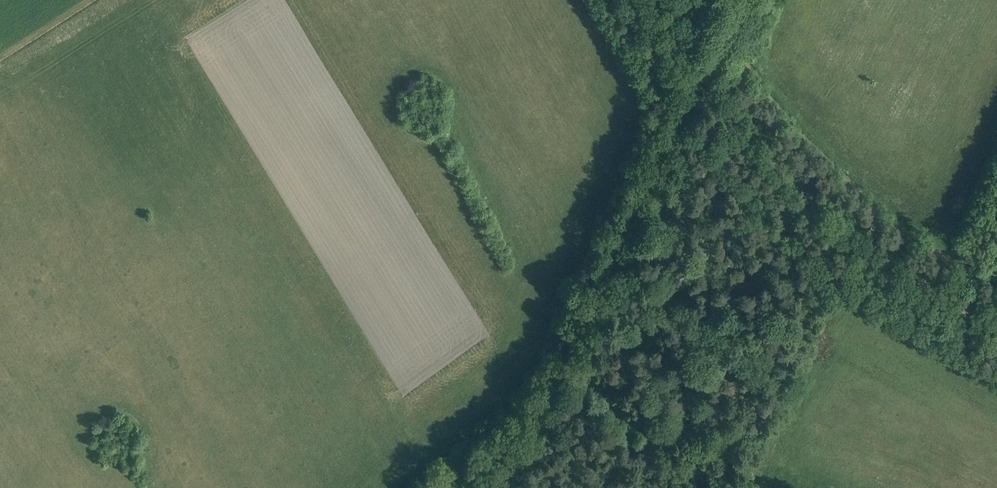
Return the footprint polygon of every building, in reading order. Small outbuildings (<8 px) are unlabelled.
[(651,417),(653,406),(644,404),(642,415),(651,417)]
